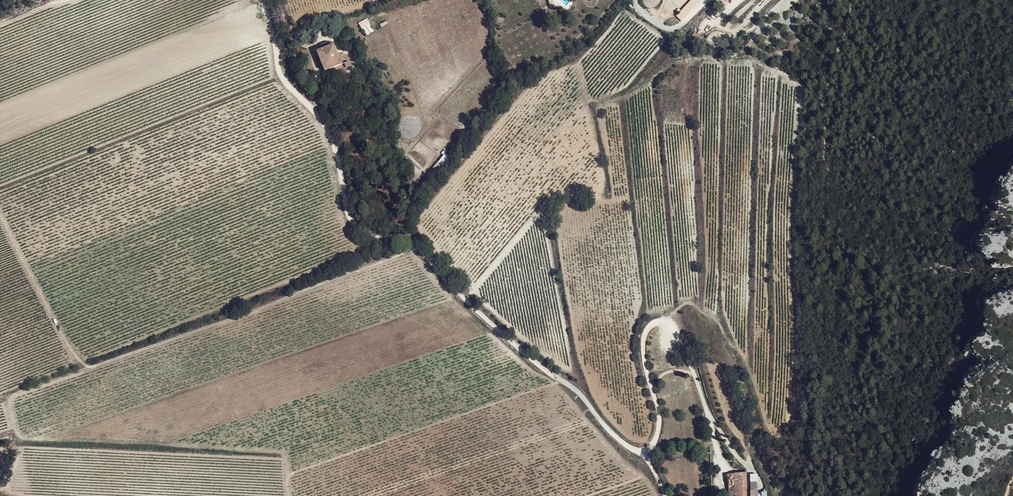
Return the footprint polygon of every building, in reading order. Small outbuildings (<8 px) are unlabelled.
[(676,15),(681,20),(700,0),(690,0),(676,15)] [(358,23),(366,36),(375,30),(367,18),(358,23)] [(332,45),(322,49),(316,52),(324,71),(344,63),(342,59),(340,60),(333,45),(332,45)] [(445,149),(441,153),(444,155),(438,162),(445,167),(454,156),(445,149)] [(391,192),(395,183),(386,179),(382,188),(391,192)] [(693,191),(682,192),(683,201),(694,201),(693,191)] [(701,289),(693,290),(695,302),(703,301),(701,289)] [(745,472),(726,473),(727,495),(746,495),(745,472)]
